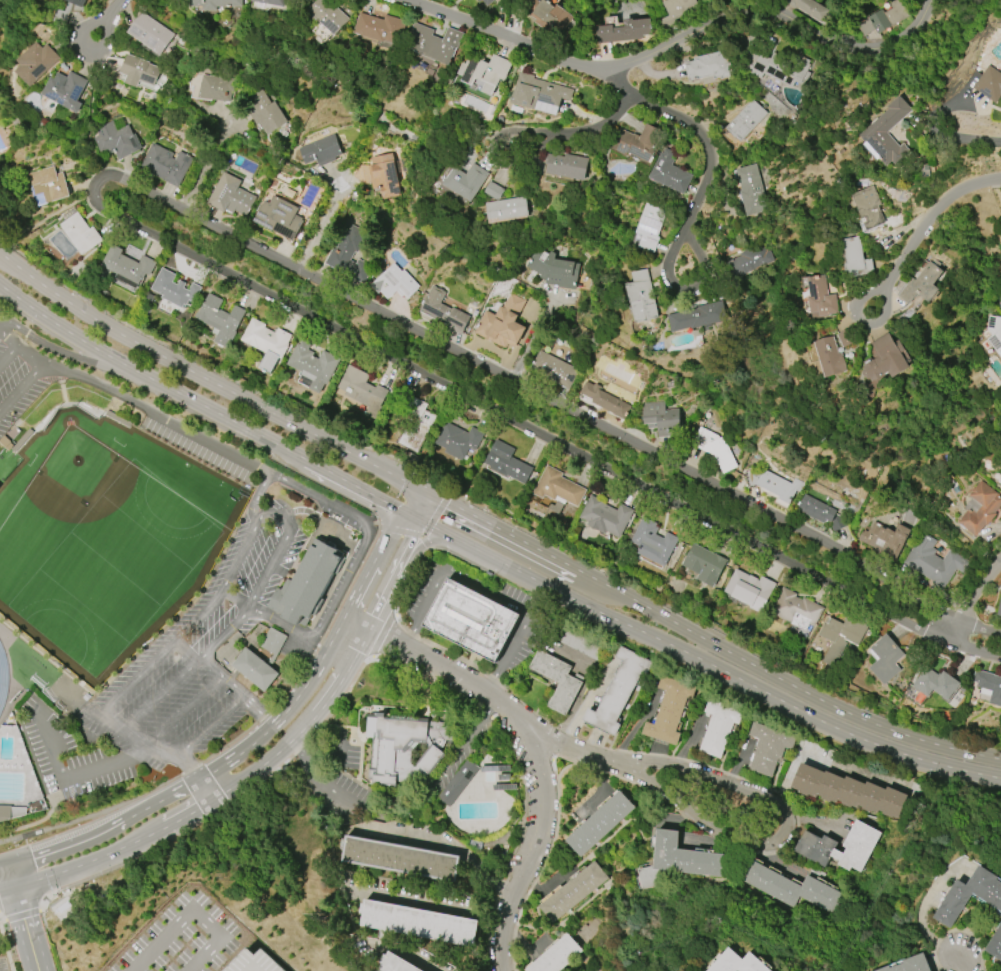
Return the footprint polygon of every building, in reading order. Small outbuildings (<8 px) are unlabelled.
[(67,2),(63,0),(86,0),(82,8),(73,4),(68,25),(55,22),(58,10),(65,11),(67,2)] [(184,3),(184,0),(243,0),(243,7),(218,7),(218,11),(204,10),(204,7),(191,7),(191,4),(184,3)] [(252,1),(252,0),(286,0),(284,8),(252,1)] [(308,11),(318,0),(329,0),(350,19),(335,36),(308,11)] [(484,8),(478,0),(494,0),(484,8)] [(513,4),(516,0),(539,0),(540,1),(540,0),(542,0),(553,7),(555,5),(571,15),(571,16),(573,17),(565,29),(563,27),(556,37),(533,22),(535,19),(513,4)] [(663,2),(668,0),(695,0),(699,8),(674,20),(678,27),(666,33),(660,20),(669,16),(663,2)] [(782,1),(783,0),(812,0),(829,11),(821,23),(796,7),(795,9),(782,1)] [(889,3),(894,0),(900,0),(910,15),(889,27),(877,34),(874,29),(863,36),(855,24),(880,9),(883,13),(892,8),(889,3)] [(143,12),(175,34),(160,55),(128,32),(143,12)] [(383,42),(353,33),(359,12),(383,19),(385,15),(406,21),(399,45),(383,40),(383,42)] [(595,26),(612,25),(612,28),(623,27),(623,23),(622,23),(622,20),(632,19),(632,20),(650,18),(651,35),(642,36),(642,39),(597,43),(595,26)] [(414,23),(433,30),(431,35),(443,39),(447,27),(463,33),(457,48),(453,47),(452,50),(454,50),(449,65),(420,54),(421,52),(405,46),(414,23)] [(60,59),(30,87),(15,71),(21,65),(17,61),(37,42),(43,48),(47,45),(60,59)] [(791,87),(764,72),(761,77),(737,65),(747,46),(769,57),(773,49),(796,61),(800,54),(810,60),(809,62),(811,63),(806,72),(809,73),(805,83),(800,81),(799,83),(795,81),(791,87)] [(714,75),(690,81),(686,63),(695,61),(695,58),(724,51),(726,61),(730,61),(733,76),(721,79),(721,77),(714,78),(714,75)] [(126,54),(149,62),(148,64),(161,69),(154,86),(139,80),(137,87),(124,82),(126,77),(118,74),(126,54)] [(492,55),(512,63),(504,82),(499,79),(491,96),(480,92),(482,88),(478,86),(480,81),(474,78),(471,85),(460,81),(461,77),(457,74),(462,62),(465,63),(467,57),(479,62),(480,60),(488,64),(492,55)] [(1000,95),(1000,74),(988,65),(973,88),(995,104),(1000,95)] [(77,113),(41,95),(50,76),(53,78),(56,72),(66,77),(69,71),(88,81),(77,101),(82,104),(77,113)] [(511,103),(520,72),(534,76),(533,79),(573,90),(570,101),(561,98),(559,107),(537,101),(535,109),(511,103)] [(200,75),(235,79),(233,93),(231,92),(229,102),(197,98),(200,75)] [(274,101),(288,122),(267,136),(259,124),(257,125),(246,109),(254,104),(248,95),(259,88),(269,104),(274,101)] [(859,136),(889,109),(887,107),(899,96),(912,110),(887,132),(899,146),(903,143),(913,154),(898,168),(892,161),(886,166),(879,158),(876,160),(862,145),(865,142),(859,136)] [(767,113),(740,142),(725,128),(752,99),(767,113)] [(142,149),(119,161),(114,151),(109,154),(106,150),(100,153),(92,138),(97,136),(94,130),(111,122),(116,131),(127,126),(132,137),(135,135),(142,149)] [(648,162),(628,153),(626,156),(622,155),(623,154),(610,148),(619,128),(634,135),(634,134),(640,137),(646,124),(662,131),(648,162)] [(335,157),(336,161),(319,168),(316,160),(305,165),(298,148),(333,134),(341,155),(335,157)] [(193,159),(178,188),(139,168),(152,143),(173,154),(171,158),(174,160),(178,151),(193,159)] [(683,194),(648,178),(660,152),(674,159),(671,165),(692,175),(683,194)] [(390,153),(400,195),(383,199),(380,188),(373,190),(368,166),(372,165),(370,158),(390,153)] [(584,181),(546,173),(547,164),(544,164),(546,154),(564,157),(564,154),(588,159),(584,181)] [(471,202),(443,184),(455,167),(466,174),(473,163),(489,173),(471,202)] [(748,217),(741,192),(742,191),(736,170),(756,164),(769,211),(748,217)] [(62,172),(69,196),(46,204),(43,193),(35,195),(29,174),(53,166),(56,174),(62,172)] [(223,172),(241,181),(237,188),(256,197),(246,216),(235,211),(232,216),(207,203),(223,172)] [(504,190),(490,181),(483,192),(498,201),(504,190)] [(867,231),(851,195),(872,186),(880,205),(877,206),(885,223),(867,231)] [(273,195),(298,208),(295,215),(302,218),(302,220),(303,221),(293,241),(274,230),(273,231),(254,221),(264,201),(269,203),(273,195)] [(484,203),(524,196),(528,216),(526,216),(526,218),(488,224),(484,203)] [(636,233),(646,203),(667,210),(658,236),(660,237),(654,253),(638,248),(642,235),(636,233)] [(82,256),(59,225),(77,211),(90,228),(93,226),(103,240),(82,256)] [(363,284),(324,264),(333,246),(336,248),(345,230),(347,231),(350,225),(367,233),(356,253),(354,252),(349,260),(354,263),(356,259),(372,267),(363,284)] [(871,259),(874,273),(849,279),(848,272),(844,272),(843,265),(846,263),(841,240),(858,236),(864,260),(871,259)] [(774,261),(733,280),(725,263),(741,256),(740,254),(765,242),(774,261)] [(142,255),(156,263),(149,276),(145,274),(142,280),(141,279),(136,289),(119,279),(120,276),(100,265),(112,244),(122,250),(120,254),(138,264),(142,255)] [(549,251),(554,254),(553,260),(573,263),(571,275),(577,276),(575,290),(557,287),(557,286),(544,284),(545,281),(539,277),(540,275),(523,266),(535,246),(547,253),(549,251)] [(915,280),(929,261),(942,271),(932,284),(939,289),(929,302),(917,293),(908,304),(896,295),(910,276),(915,280)] [(387,299),(372,283),(393,264),(401,272),(403,270),(419,287),(407,298),(404,294),(401,296),(396,291),(387,299)] [(162,268),(176,275),(172,282),(177,285),(179,281),(185,283),(183,288),(188,290),(192,282),(201,287),(194,303),(189,300),(186,306),(183,305),(182,308),(161,298),(162,295),(151,289),(162,268)] [(646,269),(658,318),(634,323),(625,284),(633,282),(631,272),(646,269)] [(810,297),(808,278),(825,276),(827,295),(835,294),(838,314),(820,317),(819,312),(810,313),(808,297),(810,297)] [(431,285),(445,292),(440,303),(451,309),(452,307),(470,316),(461,335),(450,330),(449,333),(441,329),(445,321),(420,308),(431,285)] [(474,332),(485,310),(494,315),(498,306),(501,307),(504,301),(505,302),(509,293),(522,300),(523,299),(525,300),(514,321),(525,327),(517,343),(516,342),(513,347),(507,344),(505,347),(501,345),(501,347),(490,341),(492,338),(488,336),(487,339),(474,332)] [(234,306),(245,311),(234,332),(236,333),(227,349),(223,347),(222,348),(217,346),(218,344),(213,342),(217,335),(211,332),(213,329),(203,323),(203,322),(195,318),(198,312),(199,313),(209,294),(222,301),(218,309),(229,315),(234,306)] [(697,307),(722,301),(727,321),(692,330),(691,328),(672,333),(667,316),(679,313),(678,310),(687,308),(688,311),(698,308),(697,307)] [(988,316),(1000,318),(1000,329),(1000,358),(987,339),(992,335),(987,328),(988,316)] [(251,318),(265,325),(263,328),(274,333),(277,328),(291,335),(287,343),(288,344),(287,346),(288,346),(281,360),(278,358),(270,373),(267,372),(266,374),(256,369),(259,362),(260,363),(265,353),(240,341),(251,318)] [(853,343),(847,329),(836,334),(843,348),(853,343)] [(901,352),(910,367),(892,378),(889,372),(872,382),(869,378),(867,379),(866,378),(865,378),(862,373),(863,373),(862,371),(865,369),(863,366),(864,365),(863,362),(871,357),(872,360),(878,357),(870,344),(888,333),(894,342),(898,339),(905,350),(901,352)] [(825,378),(813,342),(833,336),(838,353),(841,352),(847,371),(825,378)] [(296,345),(298,346),(301,341),(310,345),(307,350),(313,353),(312,356),(317,359),(322,350),(339,359),(326,385),(324,384),(319,394),(308,388),(309,387),(298,381),(302,373),(286,364),(296,345)] [(540,350),(579,370),(568,389),(543,376),(544,375),(530,368),(540,350)] [(349,365),(369,376),(365,383),(375,388),(377,385),(387,390),(379,407),(382,409),(376,420),(365,414),(368,408),(344,395),(345,392),(337,388),(349,365)] [(594,383),(601,387),(599,390),(631,406),(625,419),(591,402),(593,400),(579,393),(585,381),(593,385),(594,383)] [(412,396),(427,404),(424,410),(437,416),(418,453),(398,443),(408,424),(413,426),(418,417),(405,410),(412,396)] [(681,436),(659,438),(658,428),(648,429),(647,425),(644,425),(642,409),(644,404),(663,403),(664,410),(679,409),(681,436)] [(445,422),(468,433),(471,427),(483,433),(475,451),(469,448),(462,462),(443,452),(445,449),(434,443),(445,422)] [(700,427),(720,437),(722,436),(736,467),(722,473),(714,456),(691,444),(700,427)] [(510,457),(533,469),(524,484),(506,474),(505,476),(489,468),(490,467),(483,463),(496,439),(515,449),(510,457)] [(532,493),(546,465),(562,473),(560,476),(586,489),(577,507),(557,497),(555,501),(543,495),(542,498),(541,498),(538,503),(531,499),(533,494),(532,493)] [(789,505),(778,500),(780,496),(757,486),(747,488),(745,478),(760,475),(762,470),(791,484),(794,478),(806,484),(801,493),(795,491),(789,505)] [(980,481),(1000,497),(1000,505),(995,513),(996,515),(987,527),(985,525),(976,536),(958,523),(967,511),(964,508),(972,498),(969,496),(971,492),(970,492),(971,491),(969,489),(971,487),(973,488),(974,487),(975,488),(980,481)] [(805,495),(836,512),(835,514),(840,516),(844,527),(833,532),(829,522),(825,520),(823,523),(797,509),(805,495)] [(579,518),(590,496),(603,502),(602,503),(616,511),(620,504),(633,511),(619,538),(605,531),(604,534),(586,525),(587,522),(579,518)] [(630,542),(643,516),(656,523),(654,526),(658,528),(654,534),(663,538),(666,532),(678,538),(664,567),(636,552),(639,546),(630,542)] [(898,524),(910,530),(894,562),(878,554),(880,551),(858,539),(862,532),(863,532),(864,530),(867,531),(868,530),(869,530),(874,522),(894,532),(898,524)] [(942,560),(949,549),(970,563),(963,574),(956,569),(942,590),(933,584),(933,582),(903,562),(921,534),(935,543),(932,548),(936,551),(933,554),(942,560)] [(283,617),(288,607),(281,604),(315,538),(338,550),(335,554),(341,557),(310,618),(304,615),(299,625),(283,617)] [(693,543),(727,560),(713,587),(696,579),(698,574),(682,566),(693,543)] [(735,569),(758,581),(761,576),(776,584),(761,612),(758,611),(757,612),(749,607),(749,606),(723,593),(735,569)] [(422,626),(447,577),(520,615),(495,664),(422,626)] [(803,598),(823,609),(813,627),(809,624),(805,632),(769,613),(782,588),(796,595),(795,597),(802,601),(803,598)] [(821,662),(832,643),(817,635),(824,622),(825,623),(828,617),(842,624),(845,619),(853,624),(855,620),(867,626),(856,646),(845,640),(844,643),(846,643),(833,668),(821,662)] [(595,662),(603,649),(567,626),(558,640),(595,662)] [(280,674),(266,692),(233,666),(247,648),(269,665),(274,654),(260,647),(271,627),(287,636),(272,667),(280,674)] [(870,649),(886,634),(905,655),(895,664),(901,670),(885,686),(869,668),(878,661),(869,651),(871,650),(870,649)] [(596,712),(622,662),(614,658),(620,646),(652,663),(647,674),(642,672),(616,723),(620,725),(614,736),(582,720),(588,708),(596,712)] [(538,649),(571,666),(567,674),(582,682),(565,715),(547,706),(559,683),(529,667),(538,649)] [(912,686),(926,666),(938,675),(939,673),(941,675),(943,671),(961,684),(955,692),(955,691),(948,701),(933,690),(928,698),(912,686)] [(994,675),(1000,677),(1000,708),(989,704),(990,697),(980,694),(981,688),(976,687),(977,683),(971,682),(975,669),(994,675)] [(661,676),(695,687),(691,699),(687,697),(675,732),(680,733),(676,745),(642,734),(645,722),(654,725),(665,691),(657,688),(661,676)] [(699,751),(712,715),(704,712),(708,700),(716,702),(717,701),(735,708),(735,710),(743,712),(739,724),(734,722),(721,759),(699,751)] [(366,737),(367,717),(378,718),(379,713),(385,713),(385,715),(428,718),(428,722),(455,724),(453,741),(446,740),(441,751),(444,753),(427,774),(416,765),(430,749),(426,740),(412,738),(402,748),(395,748),(393,773),(397,773),(396,788),(367,786),(368,770),(370,770),(372,738),(366,737)] [(754,722),(797,737),(792,750),(785,747),(781,760),(778,759),(772,778),(749,770),(760,739),(749,735),(754,722)] [(436,798),(466,759),(480,769),(449,808),(436,798)] [(887,787),(907,796),(897,819),(891,817),(890,819),(881,814),(882,813),(878,811),(877,814),(871,811),(870,813),(862,809),(862,808),(857,806),(856,809),(850,806),(850,808),(840,804),(841,802),(837,801),(836,803),(829,800),(829,801),(819,797),(820,796),(816,795),(815,796),(808,793),(807,795),(791,788),(802,764),(825,774),(826,772),(845,780),(847,777),(865,785),(867,782),(886,790),(887,787)] [(566,840),(620,791),(635,808),(581,857),(566,840)] [(10,828),(11,806),(0,805),(0,828),(10,828)] [(857,820),(881,833),(860,872),(851,867),(849,871),(837,865),(839,861),(830,856),(824,867),(793,851),(800,838),(801,839),(805,830),(822,839),(824,835),(838,842),(834,849),(843,854),(846,848),(843,846),(857,820)] [(678,849),(724,855),(721,877),(660,870),(664,885),(643,890),(638,869),(653,866),(655,848),(651,847),(652,837),(656,837),(657,829),(680,831),(678,849)] [(461,856),(456,883),(341,862),(343,849),(341,849),(343,839),(345,839),(346,834),(461,856)] [(751,860),(800,886),(806,875),(843,894),(832,915),(798,897),(792,908),(740,880),(751,860)] [(539,906),(595,861),(608,878),(552,923),(539,906)] [(997,879),(1000,882),(1000,911),(973,893),(950,929),(933,917),(957,880),(966,886),(979,865),(998,877),(997,879)] [(365,899),(479,921),(474,947),(360,926),(362,913),(360,912),(361,903),(364,904),(365,899)] [(984,950),(1000,924),(1000,960),(984,950)] [(582,951),(559,970),(525,970),(524,970),(566,933),(582,951)] [(262,948),(255,955),(248,947),(225,970),(286,970),(262,948)] [(750,952),(771,970),(738,970),(708,970),(729,947),(743,960),(750,952)] [(390,951),(423,970),(379,970),(383,964),(381,962),(385,954),(387,955),(390,951)] [(923,953),(930,970),(876,970),(889,966),(890,968),(903,963),(902,961),(923,953)]
